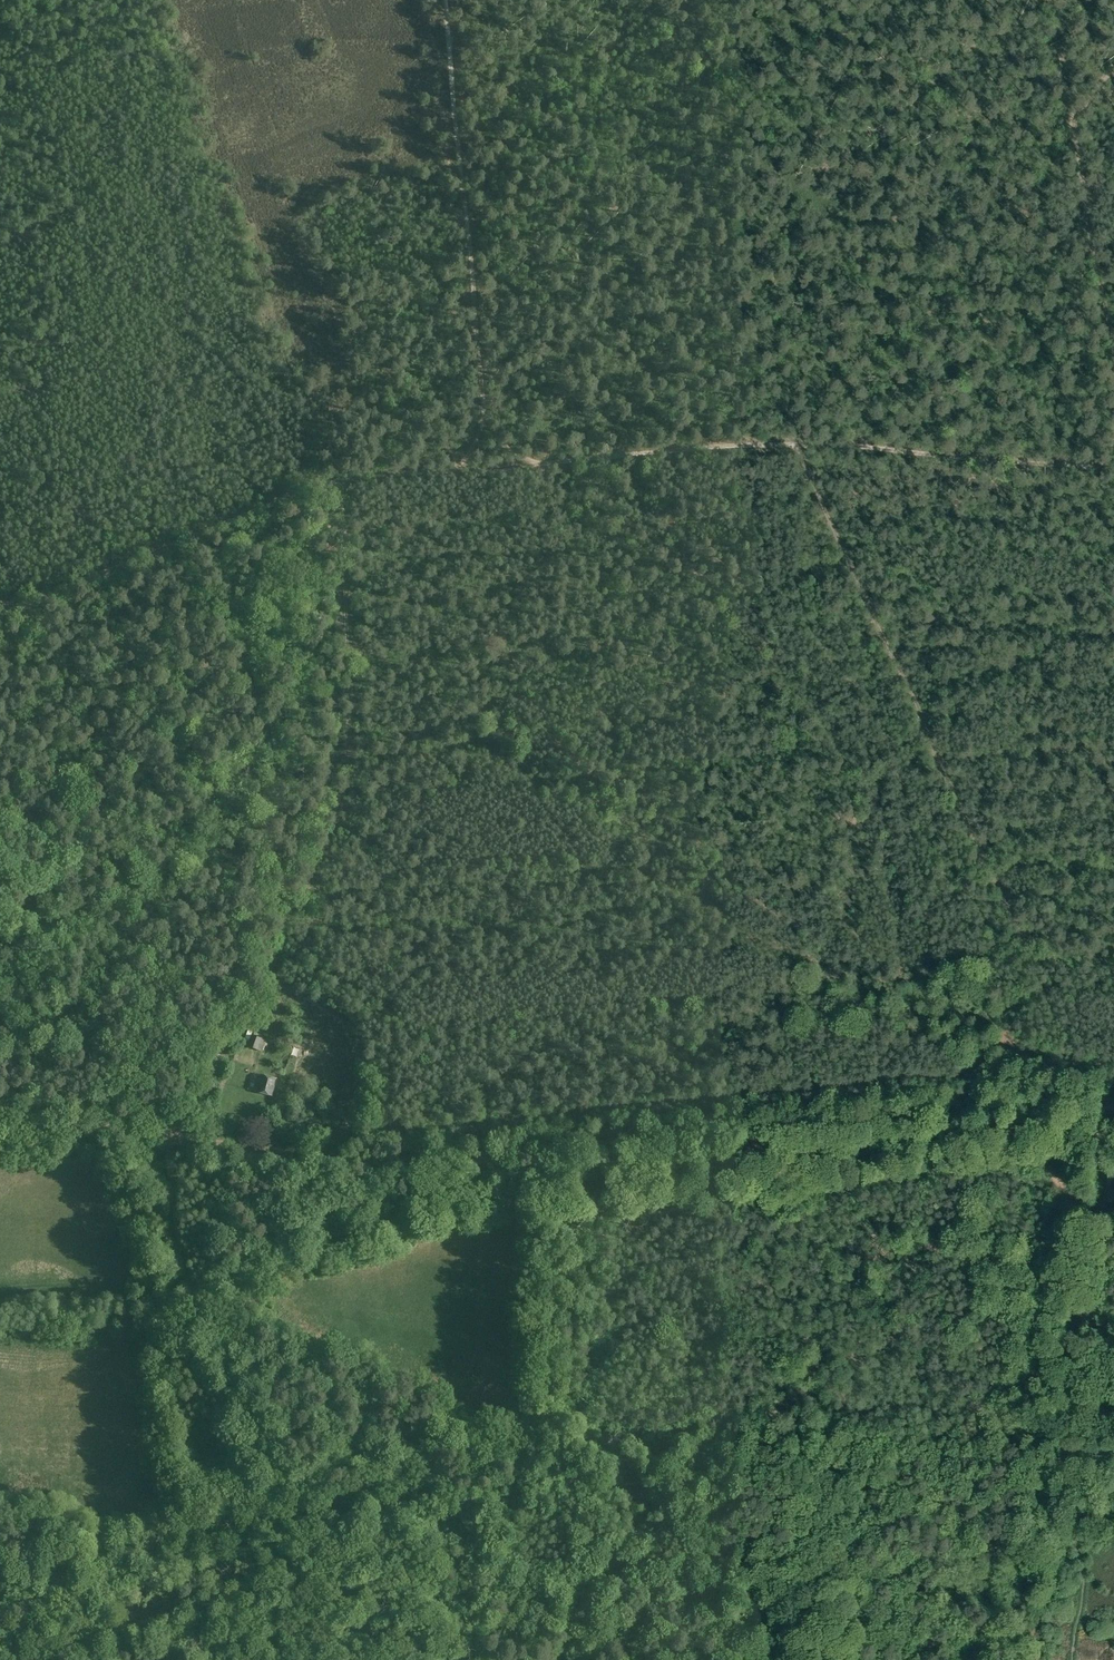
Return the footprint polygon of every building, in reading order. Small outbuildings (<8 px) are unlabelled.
[(243,1045),(257,1049),(256,1053),(265,1055),(269,1041),(263,1039),(266,1030),(250,1025),(249,1027),(248,1027),(243,1045)] [(257,1091),(273,1094),(276,1078),(261,1075),(257,1091)]
